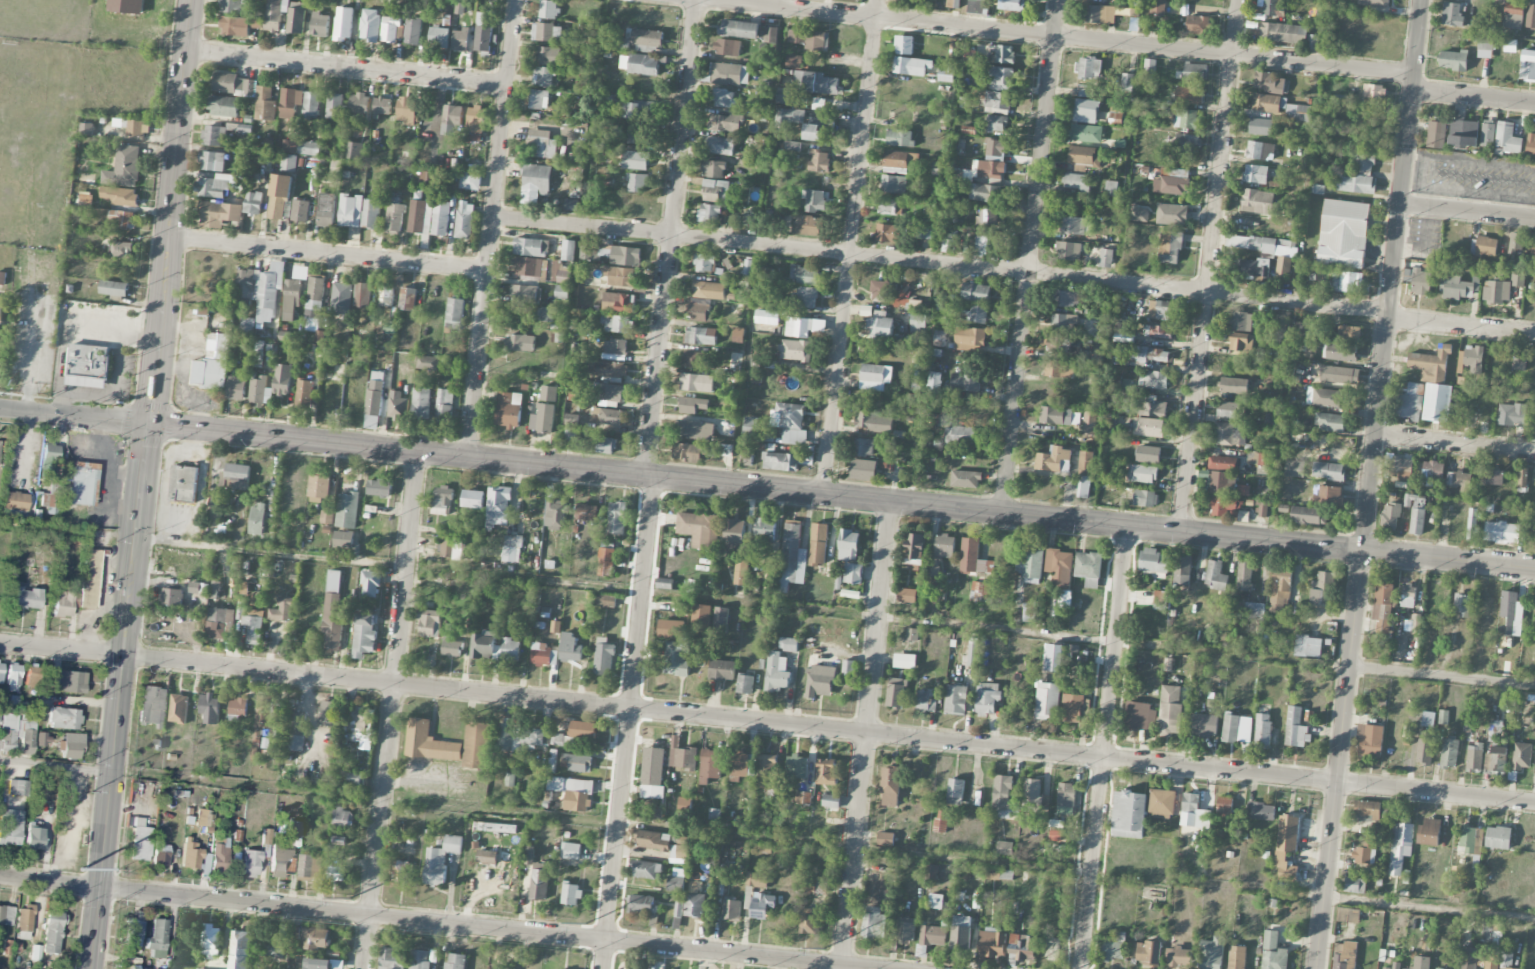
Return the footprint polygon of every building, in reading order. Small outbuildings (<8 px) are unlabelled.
[(144,14),(144,0),(110,0),(109,12),(144,14)] [(249,16),(250,0),(221,0),(220,12),(249,16)] [(281,13),(289,13),(289,0),(267,0),(266,31),(281,31),(281,13)] [(540,19),(557,19),(558,1),(541,0),(540,19)] [(946,8),(959,9),(960,0),(947,0),(946,8)] [(983,15),(984,0),(969,0),(967,13),(983,15)] [(1026,0),(999,0),(998,10),(1024,13),(1026,0)] [(1150,15),(1164,16),(1166,0),(1151,0),(1150,15)] [(1279,6),(1283,7),(1284,0),(1263,0),(1263,16),(1278,16),(1279,6)] [(289,34),(305,34),(306,4),(290,3),(289,34)] [(1464,27),(1465,16),(1459,15),(1460,4),(1444,3),(1442,25),(1464,27)] [(1528,3),(1525,28),(1534,29),(1534,4),(1528,3)] [(1524,6),(1505,5),(1503,28),(1522,30),(1524,6)] [(1114,7),(1086,6),(1086,24),(1113,24),(1114,7)] [(352,41),(353,8),(336,8),(335,40),(352,41)] [(377,42),(378,11),(360,10),(359,41),(377,42)] [(490,52),(492,28),(484,27),(484,13),(477,13),(475,51),(490,52)] [(329,15),(313,14),(312,37),(328,37),(329,15)] [(261,30),(262,21),(223,16),(220,34),(248,38),(249,28),(261,30)] [(1209,17),(1187,16),(1186,34),(1208,35),(1209,17)] [(381,43),(398,43),(399,18),(382,17),(381,43)] [(420,46),(423,20),(406,18),(403,45),(420,46)] [(720,37),(759,39),(760,23),(720,21),(720,37)] [(1308,27),(1261,23),(1260,43),(1318,47),(1319,36),(1307,35),(1308,27)] [(533,24),(533,41),(554,42),(555,25),(533,24)] [(448,49),(449,29),(431,28),(430,48),(448,49)] [(777,43),(778,28),(765,28),(764,43),(777,43)] [(469,30),(453,30),(452,51),(468,51),(469,30)] [(652,52),(652,48),(663,48),(664,31),(632,30),(632,39),(615,38),(614,50),(652,52)] [(806,44),(806,50),(826,51),(827,32),(788,30),(788,43),(806,44)] [(895,55),(913,55),(914,37),(896,36),(895,55)] [(715,55),(739,57),(740,41),(717,39),(715,55)] [(1504,53),(1517,53),(1517,40),(1504,40),(1504,53)] [(1477,58),(1492,59),(1493,44),(1478,44),(1477,58)] [(1014,46),(993,46),(993,64),(1013,64),(1014,46)] [(560,66),(561,48),(537,48),(536,66),(560,66)] [(1524,50),(1520,79),(1534,81),(1534,51),(1524,50)] [(1468,52),(1441,51),(1440,70),(1467,71),(1468,52)] [(619,73),(657,75),(658,57),(620,55),(619,73)] [(772,65),(773,56),(759,55),(758,64),(772,65)] [(802,69),(802,56),(786,55),(786,69),(802,69)] [(932,70),(933,61),(895,56),(893,73),(925,77),(926,69),(932,70)] [(1078,58),(1077,78),(1101,79),(1102,59),(1078,58)] [(1156,60),(1145,60),(1144,71),(1155,71),(1156,60)] [(940,82),(954,83),(956,64),(942,63),(940,82)] [(748,86),(749,65),(711,64),(710,84),(748,86)] [(1207,82),(1207,65),(1184,64),(1183,81),(1207,82)] [(533,86),(553,87),(554,68),(533,67),(533,86)] [(990,90),(1012,91),(1013,68),(991,67),(990,90)] [(1278,74),(1256,71),(1254,91),(1284,94),(1286,80),(1277,79),(1278,74)] [(256,81),(238,79),(238,75),(215,72),(213,93),(254,97),(256,81)] [(838,94),(839,78),(824,78),(824,73),(795,72),(794,92),(838,94)] [(1122,87),(1133,88),(1133,75),(1122,74),(1122,87)] [(1363,99),(1382,100),(1383,86),(1364,85),(1363,99)] [(275,121),(276,100),(272,100),(273,87),(257,86),(255,120),(275,121)] [(789,104),(789,89),(777,88),(777,103),(789,104)] [(1203,88),(1176,88),(1176,104),(1203,105),(1203,88)] [(280,119),(301,120),(302,91),(281,89),(280,119)] [(979,105),(1009,111),(1012,95),(982,89),(979,105)] [(530,109),(549,110),(550,91),(531,90),(530,109)] [(735,108),(735,91),(713,90),(713,108),(735,108)] [(319,117),(320,93),(305,93),(304,117),(319,117)] [(327,118),(348,119),(348,106),(343,106),(344,94),(328,94),(327,118)] [(352,94),(348,120),(367,123),(371,97),(352,94)] [(1312,106),(1286,105),(1286,96),(1253,94),(1252,112),(1280,113),(1280,109),(1286,109),(1285,120),(1311,121),(1312,106)] [(239,98),(210,97),(209,116),(237,118),(239,98)] [(416,98),(398,97),(397,121),(406,122),(406,126),(415,127),(416,98)] [(390,115),(391,98),(375,98),(374,114),(390,115)] [(1073,122),(1096,124),(1099,102),(1076,99),(1073,122)] [(622,119),(655,120),(656,103),(622,102),(622,119)] [(442,124),(462,125),(463,106),(443,105),(442,124)] [(482,143),(484,107),(468,107),(466,142),(482,143)] [(805,124),(805,111),(776,110),(775,125),(784,125),(784,124),(805,124)] [(1198,110),(1175,110),(1174,129),(1198,129),(1198,110)] [(708,130),(739,135),(741,118),(711,113),(708,130)] [(1122,126),(1123,114),(1110,113),(1110,126),(1122,126)] [(1005,133),(1006,117),(987,115),(986,130),(1005,133)] [(1450,147),(1478,148),(1478,122),(1463,121),(1463,118),(1450,118),(1450,147)] [(834,135),(834,119),(818,119),(818,125),(805,125),(804,141),(822,142),(822,135),(834,135)] [(1274,136),(1275,120),(1250,119),(1249,135),(1274,136)] [(126,137),(144,137),(144,121),(126,121),(126,137)] [(1426,147),(1444,149),(1447,124),(1429,121),(1426,147)] [(1523,139),(1513,137),(1514,123),(1497,122),(1495,146),(1505,147),(1504,152),(1521,154),(1523,139)] [(80,136),(93,136),(94,124),(81,124),(80,136)] [(1101,144),(1103,127),(1070,124),(1068,141),(1101,144)] [(1494,125),(1482,124),(1481,147),(1493,147),(1494,125)] [(627,144),(650,145),(651,125),(635,125),(635,131),(628,131),(627,144)] [(203,146),(220,147),(221,138),(226,138),(226,127),(204,126),(203,146)] [(551,132),(529,130),(528,145),(536,146),(535,158),(555,159),(557,140),(550,140),(551,132)] [(887,146),(912,147),(913,131),(888,130),(887,146)] [(1528,133),(1525,155),(1534,156),(1534,134),(1528,133)] [(1200,135),(1176,134),(1175,152),(1199,153),(1200,135)] [(708,153),(733,156),(735,139),(709,137),(708,153)] [(1003,162),(1006,141),(987,139),(985,160),(1003,162)] [(282,153),(297,154),(298,141),(283,140),(282,153)] [(298,154),(319,156),(321,144),(300,141),(298,154)] [(800,143),(786,141),(785,149),(799,152),(800,143)] [(361,160),(363,144),(347,142),(345,159),(361,160)] [(1247,159),(1272,161),(1274,144),(1248,142),(1247,159)] [(584,146),(577,145),(575,162),(582,164),(584,146)] [(615,146),(602,145),(602,156),(615,156),(615,146)] [(102,185),(138,187),(140,147),(118,146),(116,172),(102,171),(102,185)] [(1069,165),(1100,167),(1101,149),(1070,147),(1069,165)] [(906,174),(909,153),(885,150),(883,168),(891,169),(890,173),(906,174)] [(224,171),(225,153),(201,152),(200,171),(224,171)] [(650,153),(623,152),(622,169),(650,170),(650,153)] [(810,173),(829,173),(830,152),(811,152),(810,173)] [(1375,154),(1352,153),(1351,170),(1374,171),(1375,154)] [(281,171),(296,172),(297,155),(281,155),(281,171)] [(724,178),(724,162),(702,161),(702,178),(724,178)] [(972,178),(1003,180),(1004,162),(973,161),(972,171),(961,170),(961,182),(972,182),(972,178)] [(931,177),(946,178),(947,164),(933,162),(931,177)] [(522,204),(538,205),(539,196),(550,196),(551,166),(523,165),(522,204)] [(1267,184),(1268,167),(1244,165),(1243,183),(1267,184)] [(1187,197),(1189,179),(1186,178),(1187,171),(1162,168),(1159,192),(1187,197)] [(433,184),(433,172),(421,171),(421,184),(433,184)] [(459,189),(480,191),(481,177),(461,174),(459,189)] [(627,192),(648,193),(648,175),(628,174),(627,192)] [(1089,195),(1090,176),(1065,174),(1064,188),(1080,189),(1080,194),(1089,195)] [(270,219),(284,220),(285,200),(292,200),(293,176),(272,175),(270,219)] [(1375,193),(1375,176),(1337,175),(1337,192),(1375,193)] [(881,193),(906,194),(906,177),(882,176),(881,193)] [(702,201),(728,204),(730,182),(704,180),(702,201)] [(1106,196),(1116,197),(1117,182),(1107,181),(1106,196)] [(1000,203),(1001,186),(970,184),(969,201),(1000,203)] [(134,207),(135,190),(113,189),(112,205),(134,207)] [(1274,216),(1277,194),(1244,189),(1241,212),(1274,216)] [(804,212),(823,214),(826,192),(807,190),(804,212)] [(244,213),(261,215),(262,194),(246,192),(244,213)] [(335,194),(319,194),(318,224),(334,225),(335,194)] [(361,228),(363,197),(349,197),(349,194),(341,194),(339,227),(361,228)] [(404,205),(399,205),(399,198),(388,197),(387,233),(402,234),(404,205)] [(879,214),(896,215),(897,199),(879,198),(879,214)] [(310,201),(294,200),(292,221),(308,223),(310,201)] [(380,200),(364,200),(363,229),(379,229),(380,200)] [(565,211),(578,211),(578,200),(565,200),(565,211)] [(1369,203),(1323,200),(1318,265),(1365,269),(1369,203)] [(424,234),(424,226),(431,226),(432,202),(410,201),(409,234),(424,234)] [(199,227),(223,229),(223,221),(242,222),(243,205),(201,202),(199,227)] [(433,236),(448,237),(449,203),(433,203),(433,236)] [(473,205),(457,204),(456,238),(472,239),(473,205)] [(699,222),(720,222),(721,206),(699,205),(699,222)] [(1188,206),(1157,205),(1156,225),(1188,226),(1188,206)] [(1130,221),(1148,222),(1149,208),(1131,207),(1130,221)] [(975,226),(997,227),(997,209),(976,209),(975,226)] [(131,212),(112,211),(112,229),(130,229),(131,212)] [(823,219),(796,216),(794,234),(821,237),(823,219)] [(1091,235),(1091,218),(1062,217),(1062,234),(1091,235)] [(894,244),(896,226),(877,224),(875,241),(894,244)] [(936,227),(917,226),(917,240),(935,240),(936,227)] [(1182,232),(1161,231),(1159,264),(1180,265),(1182,232)] [(1509,252),(1522,253),(1524,234),(1511,233),(1509,252)] [(1275,276),(1289,278),(1291,258),(1290,258),(1292,242),(1228,235),(1227,248),(1261,251),(1261,255),(1278,257),(1275,276)] [(942,253),(953,253),(954,236),(942,236),(942,253)] [(989,237),(975,236),(975,256),(988,257),(989,237)] [(1497,239),(1477,237),(1475,255),(1496,257),(1497,239)] [(548,257),(548,240),(514,239),(514,256),(548,257)] [(575,241),(563,240),(562,261),(574,262),(575,241)] [(133,243),(112,242),(111,258),(133,259),(133,243)] [(1080,261),(1081,243),(1056,243),(1056,252),(1058,252),(1057,261),(1080,261)] [(611,265),(641,267),(642,248),(581,246),(580,259),(600,260),(600,256),(612,257),(611,265)] [(1114,250),(1101,249),(1098,267),(1112,269),(1114,250)] [(715,256),(695,254),(694,271),(713,273),(715,256)] [(543,278),(545,261),(517,257),(515,275),(543,278)] [(1269,277),(1269,260),(1238,259),(1238,276),(1269,277)] [(551,281),(571,283),(572,268),(560,267),(561,261),(553,260),(551,281)] [(285,262),(272,261),(271,273),(261,273),(258,323),(275,325),(277,290),(283,290),(285,262)] [(634,268),(605,267),(604,277),(609,277),(609,286),(637,287),(638,279),(634,279),(634,268)] [(818,285),(819,268),(791,267),(790,284),(818,285)] [(773,270),(757,269),(757,279),(772,280),(773,270)] [(260,271),(239,270),(236,303),(258,305),(260,271)] [(1432,271),(1413,270),(1412,295),(1430,296),(1432,271)] [(1363,293),(1363,273),(1333,272),(1332,292),(1363,293)] [(1478,277),(1472,277),(1472,283),(1461,282),(1461,275),(1442,274),(1441,298),(1477,300),(1478,277)] [(1524,287),(1524,275),(1511,275),(1511,287),(1524,287)] [(303,331),(318,333),(325,279),(311,277),(303,331)] [(294,322),(294,308),(300,308),(301,281),(285,280),(284,322),(294,322)] [(127,298),(129,284),(101,281),(100,295),(127,298)] [(887,304),(890,282),(873,281),(871,302),(887,304)] [(724,300),(725,283),(692,282),(692,299),(724,300)] [(1510,305),(1510,282),(1484,282),(1483,304),(1510,305)] [(352,284),(333,283),(332,314),(351,315),(352,284)] [(370,308),(371,284),(356,283),(355,307),(370,308)] [(962,301),(989,302),(990,286),(963,284),(962,301)] [(378,307),(393,307),(393,286),(379,285),(378,307)] [(555,299),(569,300),(569,286),(556,285),(555,299)] [(511,303),(540,304),(541,287),(511,286),(511,303)] [(418,290),(402,287),(399,310),(414,312),(418,290)] [(817,309),(817,288),(794,287),(794,308),(817,309)] [(1078,309),(1079,292),(1056,291),(1055,308),(1078,309)] [(603,312),(632,313),(633,295),(604,293),(603,312)] [(713,306),(704,305),(705,300),(691,298),(689,321),(711,323),(713,306)] [(464,299),(448,299),(447,329),(463,330),(464,299)] [(1149,320),(1175,320),(1176,302),(1149,301),(1149,320)] [(970,312),(962,310),(960,320),(986,325),(989,308),(972,305),(970,312)] [(538,322),(554,323),(554,309),(539,308),(538,322)] [(755,325),(779,325),(780,312),(755,311),(755,325)] [(874,318),(869,318),(868,339),(893,340),(893,318),(886,318),(887,312),(874,311),(874,318)] [(1251,332),(1253,314),(1233,312),(1231,330),(1251,332)] [(925,333),(926,315),(911,314),(910,333),(925,333)] [(1077,315),(1052,315),(1051,329),(1076,330),(1077,315)] [(629,333),(630,317),(607,316),(606,332),(629,333)] [(241,334),(254,335),(255,319),(242,318),(241,334)] [(826,320),(787,318),(786,337),(809,338),(809,332),(826,333),(826,320)] [(1294,350),(1308,351),(1309,324),(1295,324),(1294,350)] [(1171,339),(1171,326),(1144,326),(1143,338),(1171,339)] [(1338,338),(1360,339),(1360,327),(1338,326),(1338,338)] [(685,345),(716,346),(716,329),(685,328),(685,345)] [(955,350),(985,351),(986,329),(956,328),(955,350)] [(944,347),(945,332),(935,331),(934,346),(944,347)] [(224,390),(230,335),(208,333),(205,361),(194,360),(191,387),(224,390)] [(1253,335),(1231,334),(1230,351),(1253,352),(1253,335)] [(507,335),(506,351),(534,352),(535,336),(507,335)] [(1060,353),(1062,339),(1046,337),(1044,351),(1060,353)] [(604,354),(627,355),(628,341),(604,340),(604,354)] [(810,363),(812,342),(781,340),(780,360),(810,363)] [(1446,383),(1450,345),(1439,344),(1438,356),(1409,353),(1408,369),(1422,370),(1421,381),(1446,383)] [(67,386),(107,389),(110,347),(69,345),(67,386)] [(1325,345),(1324,360),(1357,362),(1357,346),(1325,345)] [(1172,352),(1133,346),(1131,359),(1170,365),(1172,352)] [(1471,366),(1471,374),(1483,375),(1484,347),(1465,347),(1464,366),(1471,366)] [(682,368),(713,370),(714,354),(683,352),(682,368)] [(1526,355),(1513,354),(1513,370),(1526,371),(1526,355)] [(418,369),(438,370),(439,357),(418,356),(418,369)] [(1075,362),(1046,361),(1045,377),(1074,379),(1075,362)] [(628,363),(594,362),(593,377),(627,378),(628,363)] [(292,366),(276,364),(273,395),(289,397),(292,366)] [(884,392),(884,383),(891,384),(893,367),(862,364),(860,389),(884,392)] [(1320,382),(1353,385),(1354,368),(1321,366),(1320,382)] [(1143,389),(1168,389),(1169,372),(1143,371),(1143,389)] [(926,392),(939,394),(942,373),(928,372),(926,392)] [(980,375),(951,374),(951,392),(980,392),(980,375)] [(714,392),(714,375),(681,375),(681,391),(714,392)] [(226,399),(244,401),(246,378),(228,376),(226,399)] [(266,378),(250,378),(249,404),(271,405),(272,389),(266,388),(266,378)] [(1221,394),(1248,395),(1248,379),(1221,378),(1221,394)] [(366,429),(380,430),(383,381),(368,380),(366,429)] [(297,408),(313,409),(313,381),(297,381),(297,408)] [(623,408),(625,386),(597,383),(595,404),(623,408)] [(1424,385),(1408,383),(1407,395),(1396,394),(1394,418),(1421,421),(1424,385)] [(1424,421),(1450,422),(1451,386),(1425,384),(1424,421)] [(555,402),(557,387),(541,386),(540,401),(555,402)] [(430,389),(414,388),(413,418),(429,418),(430,389)] [(454,391),(439,389),(434,422),(450,424),(454,391)] [(1340,408),(1341,390),(1307,389),(1307,407),(1340,408)] [(401,399),(402,392),(392,391),(388,419),(407,422),(410,399),(401,399)] [(522,394),(498,392),(496,426),(507,426),(506,430),(520,431),(522,394)] [(696,415),(696,410),(709,410),(709,399),(680,398),(679,414),(696,415)] [(1134,416),(1166,418),(1167,402),(1134,401),(1134,416)] [(1239,403),(1218,402),(1217,418),(1238,419),(1239,403)] [(554,405),(538,404),(537,415),(530,414),(529,432),(552,433),(554,405)] [(803,429),(804,405),(776,404),(776,411),(771,411),(770,428),(803,429)] [(1499,404),(1498,424),(1525,426),(1526,405),(1499,404)] [(1081,410),(1041,408),(1040,424),(1080,425),(1081,410)] [(623,426),(623,411),(600,410),(599,425),(623,426)] [(891,431),(892,418),(880,418),(880,412),(856,412),(856,430),(891,431)] [(1082,436),(1096,436),(1096,412),(1083,412),(1082,436)] [(1314,432),(1344,432),(1345,415),(1315,414),(1314,432)] [(565,426),(577,427),(578,416),(566,415),(565,426)] [(759,418),(745,417),(743,436),(757,438),(759,418)] [(1133,435),(1162,439),(1165,421),(1135,417),(1133,435)] [(713,440),(714,423),(679,422),(678,439),(713,440)] [(1246,434),(1239,433),(1240,424),(1214,423),(1214,445),(1245,446),(1246,434)] [(975,446),(975,428),(949,427),(948,445),(975,446)] [(575,428),(565,428),(564,441),(574,442),(575,428)] [(783,444),(806,445),(807,431),(783,430),(783,444)] [(616,440),(599,437),(596,452),(613,455),(616,440)] [(852,456),(873,457),(873,439),(853,439),(852,456)] [(57,444),(42,443),(40,478),(55,479),(57,444)] [(709,455),(710,446),(673,445),(673,460),(701,461),(701,455),(709,455)] [(1136,462),(1159,465),(1161,449),(1138,445),(1136,462)] [(798,472),(799,465),(813,465),(814,447),(799,446),(799,455),(764,453),(763,470),(798,472)] [(1070,473),(1071,448),(1051,447),(1050,454),(1036,453),(1035,471),(1070,473)] [(1076,496),(1089,497),(1093,453),(1081,452),(1076,496)] [(1247,465),(1271,466),(1272,454),(1248,453),(1247,465)] [(1237,457),(1209,457),(1208,470),(1237,471),(1237,457)] [(1412,477),(1413,459),(1392,458),(1391,476),(1412,477)] [(876,461),(851,460),(851,480),(875,481),(876,461)] [(1444,481),(1444,463),(1423,462),(1422,487),(1432,487),(1433,480),(1444,481)] [(96,465),(64,463),(63,484),(49,483),(48,494),(42,493),(41,506),(58,508),(59,503),(93,506),(96,465)] [(1312,479),(1344,481),(1345,464),(1313,463),(1312,479)] [(250,466),(227,464),(226,474),(220,473),(218,487),(233,489),(232,497),(247,498),(250,466)] [(171,501),(196,502),(197,468),(172,466),(171,501)] [(1128,483),(1156,484),(1157,467),(1129,466),(1128,483)] [(1518,489),(1527,489),(1528,468),(1518,468),(1518,489)] [(1503,485),(1504,471),(1484,470),(1483,485),(1503,485)] [(980,472),(951,471),(951,487),(980,488),(980,472)] [(1446,486),(1462,488),(1461,491),(1470,492),(1471,474),(1447,472),(1446,486)] [(1236,474),(1211,473),(1210,493),(1235,494),(1236,474)] [(308,502),(325,504),(330,478),(312,475),(308,502)] [(368,480),(368,496),(392,497),(392,481),(368,480)] [(1237,495),(1249,496),(1249,487),(1237,486),(1237,495)] [(1319,504),(1342,505),(1343,487),(1319,486),(1319,504)] [(454,488),(434,487),(433,514),(453,515),(454,488)] [(487,532),(494,532),(494,526),(510,526),(510,488),(487,488),(487,532)] [(1133,505),(1156,508),(1158,493),(1136,490),(1133,505)] [(1,508),(26,511),(28,494),(3,491),(1,508)] [(483,509),(484,492),(463,491),(462,508),(483,509)] [(340,492),(336,527),(356,529),(360,494),(340,492)] [(1209,515),(1227,518),(1228,510),(1241,512),(1243,501),(1212,496),(1209,515)] [(1422,536),(1427,499),(1415,497),(1409,534),(1422,536)] [(563,530),(565,501),(547,500),(546,529),(563,530)] [(1268,501),(1259,501),(1258,517),(1267,518),(1268,501)] [(625,534),(627,503),(610,502),(608,534),(625,534)] [(1380,529),(1397,531),(1400,505),(1384,503),(1380,529)] [(252,505),(248,535),(262,536),(266,506),(252,505)] [(598,522),(599,506),(577,505),(577,521),(598,522)] [(333,525),(335,509),(322,507),(320,523),(333,525)] [(1327,509),(1292,508),(1291,523),(1327,525),(1327,509)] [(1467,541),(1476,542),(1477,509),(1469,509),(1467,541)] [(692,535),(692,550),(716,550),(717,515),(677,514),(677,535),(692,535)] [(775,519),(755,518),(755,541),(775,542),(775,519)] [(745,520),(725,520),(725,540),(720,540),(720,549),(744,549),(745,520)] [(804,585),(807,550),(799,549),(802,522),(784,520),(777,593),(788,594),(789,583),(804,585)] [(1484,542),(1520,543),(1521,524),(1485,523),(1484,542)] [(827,524),(811,524),(810,566),(826,566),(827,524)] [(860,532),(841,530),(838,560),(857,561),(860,532)] [(353,548),(353,532),(335,532),(334,547),(353,548)] [(925,535),(907,534),(906,565),(924,566),(925,535)] [(954,558),(955,536),(936,535),(935,558),(954,558)] [(502,562),(520,563),(522,537),(503,536),(502,562)] [(979,539),(961,538),(961,573),(994,573),(994,561),(978,561),(979,539)] [(453,558),(454,540),(440,539),(439,557),(453,558)] [(598,576),(613,576),(613,549),(599,548),(598,576)] [(1044,549),(1025,548),(1024,553),(1017,553),(1015,574),(1023,575),(1022,583),(1041,584),(1044,549)] [(96,609),(98,550),(83,549),(81,608),(96,609)] [(1070,588),(1072,551),(1046,550),(1046,573),(1053,573),(1053,588),(1070,588)] [(1170,553),(1142,550),(1139,571),(1167,575),(1170,553)] [(1102,554),(1077,552),(1075,577),(1086,578),(1085,589),(1099,590),(1102,554)] [(1191,556),(1175,555),(1174,584),(1190,585),(1191,556)] [(1228,576),(1221,575),(1222,561),(1208,560),(1205,588),(1227,591),(1228,576)] [(1251,592),(1252,562),(1238,561),(1237,592),(1251,592)] [(735,563),(734,585),(747,585),(748,563),(735,563)] [(844,584),(862,584),(863,565),(845,564),(844,584)] [(928,577),(939,578),(939,567),(928,567),(928,577)] [(1269,612),(1287,614),(1291,571),(1273,569),(1269,612)] [(324,650),(342,651),(344,614),(340,614),(342,571),(328,570),(324,650)] [(362,597),(379,598),(381,573),(364,571),(362,597)] [(1310,604),(1333,605),(1334,573),(1318,572),(1318,582),(1311,581),(1310,604)] [(657,589),(673,590),(673,579),(657,579),(657,589)] [(990,584),(972,582),(970,600),(989,601),(990,584)] [(1389,635),(1395,585),(1376,583),(1372,620),(1378,621),(1376,633),(1389,635)] [(1402,585),(1401,608),(1414,608),(1415,585),(1402,585)] [(23,587),(12,586),(10,607),(40,609),(42,590),(23,588),(23,587)] [(183,591),(162,588),(160,606),(182,608),(183,591)] [(898,602),(916,603),(916,590),(898,589),(898,602)] [(72,617),(73,592),(55,591),(54,616),(72,617)] [(1071,609),(1072,591),(1056,591),(1056,608),(1071,609)] [(1518,593),(1502,592),(1500,617),(1507,618),(1507,636),(1522,637),(1523,607),(1517,607),(1518,593)] [(596,607),(616,608),(616,595),(597,594),(596,607)] [(1469,617),(1471,596),(1455,594),(1453,615),(1469,617)] [(269,621),(292,622),(292,599),(278,598),(278,610),(269,609),(269,621)] [(690,614),(690,602),(673,602),(673,614),(690,614)] [(1264,618),(1265,604),(1245,603),(1244,618),(1264,618)] [(1036,623),(1036,604),(1024,604),(1023,623),(1036,623)] [(713,634),(727,635),(729,608),(715,607),(713,634)] [(231,610),(208,609),(207,639),(229,640),(231,610)] [(440,611),(418,610),(417,620),(420,620),(419,637),(439,638),(440,611)] [(364,653),(375,653),(376,615),(356,614),(354,659),(364,660),(364,653)] [(260,645),(261,617),(240,616),(239,626),(248,626),(247,644),(260,645)] [(561,622),(552,622),(552,633),(560,633),(561,622)] [(921,630),(907,629),(906,642),(919,644),(921,630)] [(472,659),(501,660),(501,646),(495,646),(495,631),(482,631),(482,634),(473,634),(472,659)] [(1322,637),(1295,636),(1295,657),(1321,657),(1322,637)] [(608,645),(608,638),(596,638),(595,674),(613,675),(614,645),(608,645)] [(691,638),(679,638),(679,642),(666,642),(665,675),(690,676),(690,658),(691,638)] [(779,651),(797,652),(799,640),(780,638),(779,651)] [(442,655),(461,657),(462,641),(444,639),(442,655)] [(503,660),(520,660),(520,639),(503,639),(503,660)] [(978,639),(969,639),(968,667),(977,667),(978,639)] [(570,640),(561,640),(560,661),(582,662),(582,646),(570,646),(570,640)] [(532,665),(558,666),(558,651),(548,650),(548,646),(533,645),(532,665)] [(1064,645),(1046,645),(1045,672),(1063,673),(1064,645)] [(788,692),(791,672),(786,672),(788,658),(780,657),(781,652),(769,651),(765,689),(788,692)] [(837,656),(809,654),(808,667),(805,698),(815,699),(816,695),(833,697),(837,656)] [(916,669),(916,655),(894,654),(894,668),(916,669)] [(736,663),(711,660),(709,679),(733,682),(736,663)] [(852,661),(844,661),(843,676),(851,676),(852,661)] [(20,664),(8,663),(5,691),(17,692),(20,664)] [(25,685),(37,686),(40,668),(27,666),(25,685)] [(85,672),(52,671),(51,692),(85,693),(85,672)] [(737,694),(753,694),(754,676),(738,676),(737,694)] [(886,707),(902,710),(907,680),(890,678),(886,707)] [(995,702),(1000,702),(1001,685),(977,684),(976,717),(986,718),(986,714),(995,714),(995,702)] [(1059,720),(1060,684),(1037,684),(1036,719),(1059,720)] [(165,730),(169,689),(142,686),(138,724),(157,725),(157,729),(165,730)] [(967,687),(947,686),(945,714),(966,715),(967,687)] [(1182,687),(1162,686),(1160,733),(1180,734),(1182,687)] [(916,710),(935,713),(937,700),(933,699),(934,692),(918,690),(916,710)] [(217,725),(219,695),(201,694),(200,714),(205,714),(204,725),(217,725)] [(269,728),(274,697),(258,694),(254,726),(269,728)] [(188,696),(171,695),(170,723),(187,724),(188,696)] [(1083,695),(1064,695),(1063,722),(1082,723),(1083,695)] [(247,700),(230,699),(229,716),(246,717),(247,700)] [(320,726),(339,727),(339,702),(320,701),(320,726)] [(1123,729),(1139,731),(1139,729),(1154,731),(1157,707),(1126,703),(1123,729)] [(368,707),(354,706),(353,721),(368,722),(368,707)] [(1309,727),(1300,726),(1302,707),(1289,706),(1285,746),(1307,748),(1309,727)] [(78,729),(78,709),(49,708),(48,729),(78,729)] [(1448,725),(1449,711),(1440,710),(1439,724),(1448,725)] [(288,751),(302,752),(306,714),(292,712),(288,751)] [(1312,712),(1304,712),(1305,722),(1313,722),(1312,712)] [(1422,727),(1434,728),(1435,713),(1423,712),(1422,727)] [(18,715),(1,714),(0,735),(0,750),(14,751),(15,738),(20,738),(20,754),(33,755),(34,716),(18,715)] [(1270,746),(1271,715),(1256,714),(1255,746),(1270,746)] [(1218,716),(1191,715),(1190,737),(1217,738),(1218,716)] [(1239,716),(1224,715),(1222,743),(1238,743),(1239,716)] [(405,756),(461,762),(463,743),(429,740),(431,720),(409,718),(405,756)] [(570,736),(596,739),(598,724),(572,721),(570,736)] [(486,769),(488,723),(466,722),(464,768),(486,769)] [(498,752),(519,753),(520,725),(499,724),(498,752)] [(1382,758),(1384,726),(1357,725),(1357,739),(1360,739),(1359,757),(1382,758)] [(262,728),(254,727),(253,743),(260,744),(262,728)] [(545,730),(522,729),(522,747),(544,748),(545,730)] [(1417,764),(1432,765),(1435,733),(1419,732),(1417,764)] [(81,759),(82,734),(62,733),(61,758),(81,759)] [(550,746),(563,746),(564,734),(551,734),(550,746)] [(679,736),(671,736),(670,767),(695,768),(696,749),(679,749),(679,736)] [(1440,766),(1456,768),(1459,740),(1443,739),(1440,766)] [(1483,745),(1468,744),(1467,770),(1482,770),(1483,745)] [(1532,745),(1513,744),(1513,770),(1530,770),(1532,745)] [(1485,754),(1484,775),(1506,775),(1507,748),(1492,747),(1492,754),(1485,754)] [(665,749),(643,748),(641,798),(663,799),(665,749)] [(720,779),(721,751),(701,750),(700,785),(709,785),(709,778),(720,779)] [(730,778),(734,778),(753,778),(754,753),(731,753),(730,778)] [(591,773),(593,758),(563,754),(561,770),(591,773)] [(786,778),(807,779),(808,756),(787,756),(786,778)] [(837,760),(817,759),(817,785),(837,785),(837,760)] [(758,778),(762,777),(762,786),(776,786),(775,760),(758,760),(758,778)] [(900,768),(882,768),(881,807),(899,807),(900,768)] [(506,787),(514,787),(514,774),(506,774),(506,787)] [(1011,819),(1012,776),(994,776),(993,818),(1011,819)] [(592,780),(548,778),(548,791),(566,792),(565,811),(590,812),(592,780)] [(964,780),(948,779),(947,805),(962,805),(964,780)] [(1041,780),(1025,779),(1024,810),(1049,811),(1050,797),(1040,797),(1041,780)] [(8,795),(27,796),(27,780),(8,780),(8,795)] [(1057,815),(1074,815),(1075,784),(1059,783),(1057,815)] [(1175,791),(1149,790),(1148,816),(1174,818),(1175,791)] [(1146,793),(1114,792),(1112,838),(1144,839),(1146,793)] [(794,804),(811,805),(812,794),(794,793),(794,804)] [(822,807),(838,809),(840,797),(824,794),(822,807)] [(1198,814),(1199,795),(1183,794),(1181,827),(1206,828),(1206,814),(1198,814)] [(1216,817),(1233,818),(1233,798),(1217,797),(1216,817)] [(692,817),(693,798),(679,798),(678,816),(692,817)] [(1388,803),(1356,802),(1355,818),(1388,819),(1388,803)] [(1274,821),(1275,804),(1247,803),(1247,820),(1274,821)] [(0,809),(0,845),(20,846),(22,811),(0,809)] [(351,827),(352,810),(335,809),(334,826),(351,827)] [(214,812),(197,810),(196,826),(213,827),(214,812)] [(710,819),(721,819),(721,810),(710,810),(710,819)] [(945,832),(948,812),(936,811),(934,831),(945,832)] [(1297,854),(1300,816),(1279,815),(1275,867),(1279,868),(1278,881),(1297,882),(1298,867),(1286,866),(1287,853),(1297,854)] [(143,827),(143,818),(133,818),(129,859),(149,861),(152,828),(143,827)] [(1423,826),(1419,826),(1417,844),(1439,847),(1441,821),(1424,819),(1423,826)] [(287,837),(301,838),(302,822),(288,821),(287,837)] [(517,825),(475,823),(475,832),(517,834),(517,825)] [(1383,823),(1373,823),(1373,836),(1383,836),(1383,823)] [(1413,824),(1391,823),(1389,876),(1402,876),(1403,857),(1412,857),(1413,824)] [(1509,850),(1512,829),(1488,826),(1485,848),(1509,850)] [(41,850),(44,829),(27,827),(25,848),(41,850)] [(1482,855),(1483,829),(1461,828),(1459,854),(1482,855)] [(244,850),(242,877),(257,878),(259,857),(269,858),(270,829),(263,829),(261,851),(244,850)] [(668,852),(672,836),(636,829),(633,846),(668,852)] [(1062,842),(1062,832),(1050,831),(1049,841),(1062,842)] [(894,833),(878,832),(878,846),(893,847),(894,833)] [(462,854),(463,837),(445,836),(444,849),(427,848),(425,885),(445,887),(447,853),(462,854)] [(346,838),(332,837),(331,859),(344,859),(346,838)] [(182,868),(199,869),(201,849),(196,849),(197,840),(184,839),(182,868)] [(153,865),(168,866),(169,841),(154,841),(153,865)] [(676,859),(684,860),(686,843),(677,842),(676,859)] [(1014,855),(1014,843),(997,842),(997,855),(1014,855)] [(212,843),(211,870),(227,871),(228,843),(212,843)] [(561,859),(580,860),(581,844),(562,843),(561,859)] [(289,879),(290,850),(281,849),(281,844),(271,844),(270,878),(289,879)] [(1374,864),(1375,844),(1363,844),(1362,850),(1353,849),(1353,864),(1374,864)] [(498,852),(478,851),(478,863),(497,864),(498,852)] [(321,878),(322,856),(299,856),(299,878),(321,878)] [(410,883),(411,863),(394,862),(393,882),(410,883)] [(632,878),(660,879),(661,863),(633,862),(632,878)] [(548,864),(532,864),(531,901),(547,901),(548,864)] [(937,880),(937,865),(927,865),(927,879),(937,880)] [(335,875),(342,874),(341,867),(330,867),(331,881),(336,881),(335,875)] [(684,869),(673,869),(673,876),(668,876),(667,892),(684,892),(684,869)] [(999,870),(987,870),(987,880),(1014,880),(1014,871),(999,871),(999,870)] [(717,884),(726,885),(728,872),(719,871),(717,884)] [(803,894),(826,895),(826,883),(816,883),(817,876),(804,875),(803,894)] [(1367,880),(1345,878),(1344,892),(1365,894),(1367,880)] [(580,906),(582,886),(563,885),(562,904),(580,906)] [(705,895),(685,894),(685,917),(704,918),(705,895)] [(628,911),(653,913),(654,897),(629,895),(628,911)] [(752,895),(750,919),(767,920),(767,908),(775,908),(775,896),(752,895)] [(943,895),(929,895),(929,909),(943,909),(943,895)] [(740,921),(741,901),(723,900),(723,920),(740,921)] [(682,930),(682,901),(675,901),(674,929),(682,930)] [(14,907),(0,906),(0,925),(13,925),(14,907)] [(33,907),(17,906),(15,932),(32,933),(33,907)] [(887,916),(882,916),(882,907),(864,907),(863,939),(886,940),(887,916)] [(1337,923),(1359,923),(1359,909),(1338,908),(1337,923)] [(799,911),(800,934),(818,934),(817,911),(799,911)] [(42,953),(59,954),(62,913),(45,912),(42,953)] [(970,951),(971,917),(952,916),(951,950),(970,951)] [(916,919),(899,917),(895,942),(913,944),(916,919)] [(151,959),(165,959),(166,919),(151,919),(151,937),(146,937),(146,950),(151,950),(151,959)] [(142,921),(125,920),(124,952),(141,953),(142,921)] [(219,955),(220,926),(203,925),(201,954),(219,955)] [(946,946),(947,928),(919,926),(918,957),(926,958),(927,945),(946,946)] [(302,949),(329,950),(330,929),(303,928),(302,949)] [(251,932),(232,931),(230,968),(249,968),(251,932)] [(1289,950),(1277,949),(1279,932),(1266,931),(1261,968),(1287,968),(1289,950)] [(979,957),(1006,958),(1007,933),(980,932),(979,957)] [(1113,938),(1102,937),(1101,960),(1124,961),(1126,932),(1113,932),(1113,938)] [(1009,960),(1035,962),(1037,937),(1011,935),(1009,960)] [(1226,938),(1215,936),(1214,942),(1203,940),(1199,968),(1221,968),(1226,938)] [(262,957),(285,958),(285,940),(263,939),(262,957)] [(1137,942),(1136,964),(1159,966),(1161,943),(1137,942)] [(1358,944),(1337,942),(1333,968),(1355,968),(1358,944)] [(1168,947),(1167,966),(1190,967),(1191,951),(1182,950),(1182,948),(1168,947)] [(1247,947),(1229,947),(1229,968),(1246,968),(1247,947)] [(406,954),(395,953),(395,948),(382,948),(381,968),(405,968),(406,954)] [(412,950),(411,968),(430,968),(431,951),(412,950)] [(1501,967),(1513,966),(1512,952),(1500,953),(1501,967)] [(466,955),(446,954),(446,968),(466,968),(466,955)] [(1429,957),(1414,957),(1414,968),(1429,968),(1429,957)] [(345,961),(305,959),(305,968),(345,968),(345,961)]
